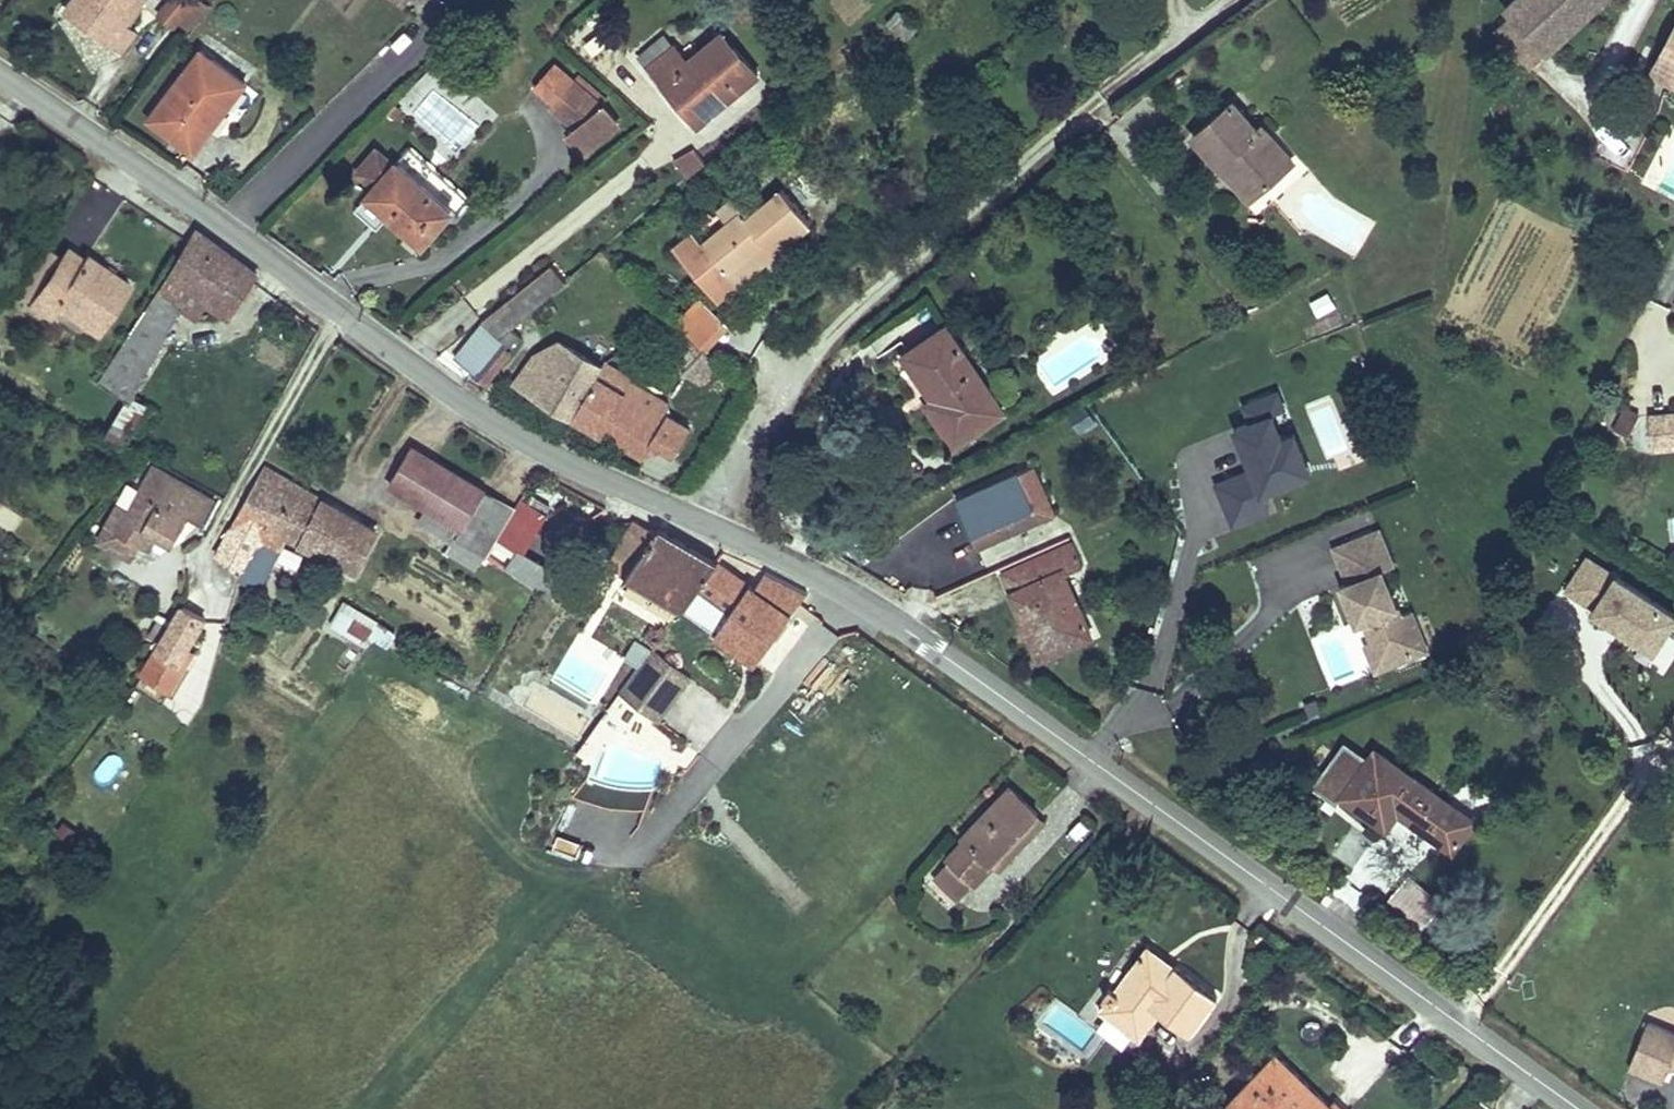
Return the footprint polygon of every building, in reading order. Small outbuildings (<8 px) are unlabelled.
[(71,6),(94,22),(91,27),(122,50),(135,33),(124,24),(141,0),(75,0),(71,6)] [(157,14),(172,27),(177,20),(188,29),(206,6),(198,0),(169,0),(157,14)] [(1504,6),(1511,14),(1546,53),(1604,0),(1511,0),(1504,6)] [(887,23),(904,40),(914,28),(896,12),(887,23)] [(1546,53),(1511,14),(1495,27),(1531,66),(1546,53)] [(1673,82),(1673,27),(1651,70),(1673,82)] [(685,60),(672,44),(670,46),(661,35),(638,56),(676,102),(685,94),(704,117),(756,73),(720,31),(685,60)] [(200,50),(157,107),(175,121),(166,134),(192,154),(245,84),(200,50)] [(685,94),(676,102),(696,125),(704,117),(685,94)] [(1193,136),(1218,166),(1226,159),(1257,193),(1292,162),(1261,127),(1256,131),(1231,102),(1193,136)] [(568,132),(582,150),(615,124),(601,106),(568,132)] [(175,121),(157,107),(147,119),(166,134),(175,121)] [(1656,173),(1667,172),(1667,188),(1673,188),(1673,147),(1657,147),(1656,173)] [(691,148),(672,160),(685,177),(702,163),(691,148)] [(358,172),(374,186),(370,191),(390,210),(386,214),(421,245),(450,212),(395,163),(393,165),(377,150),(358,172)] [(1226,159),(1218,166),(1248,200),(1257,193),(1226,159)] [(700,246),(726,276),(763,245),(771,255),(808,223),(780,190),(745,220),(739,213),(700,246)] [(370,191),(366,196),(386,214),(390,210),(370,191)] [(126,400),(130,403),(133,398),(181,309),(188,290),(206,302),(229,317),(251,282),(256,275),(195,230),(189,241),(169,276),(98,381),(126,400)] [(700,246),(691,234),(673,249),(716,300),(771,255),(763,245),(726,276),(700,246)] [(83,262),(66,250),(61,258),(78,270),(83,262)] [(31,303),(48,316),(55,305),(96,332),(128,286),(87,257),(83,262),(78,270),(61,258),(31,303)] [(473,373),(484,383),(521,338),(519,336),(510,328),(532,310),(540,318),(551,331),(588,309),(563,281),(550,265),(480,322),(482,323),(497,335),(500,338),(502,339),(473,373)] [(188,290),(181,309),(196,319),(206,302),(188,290)] [(1315,316),(1336,305),(1328,290),(1307,301),(1315,316)] [(699,300),(676,325),(684,332),(703,350),(726,326),(699,300)] [(510,328),(519,336),(540,318),(532,310),(510,328)] [(454,358),(469,370),(497,335),(482,323),(454,358)] [(676,325),(666,336),(674,343),(684,332),(676,325)] [(904,356),(924,386),(927,384),(936,398),(926,404),(953,444),(1001,411),(944,328),(904,356)] [(667,350),(686,368),(703,350),(684,332),(674,343),(667,350)] [(514,381),(572,417),(600,367),(556,342),(534,353),(514,381)] [(683,374),(700,384),(714,360),(703,350),(686,368),(683,374)] [(572,417),(573,418),(579,421),(610,441),(611,439),(641,457),(644,451),(648,453),(656,451),(659,447),(673,455),(689,429),(667,415),(668,414),(664,403),(629,382),(632,378),(604,361),(600,367),(572,417)] [(1216,483),(1232,523),(1269,509),(1262,491),(1297,477),(1281,438),(1271,414),(1284,408),(1277,391),(1244,404),(1250,421),(1235,427),(1242,445),(1247,443),(1250,450),(1245,452),(1251,469),(1216,483)] [(126,400),(106,434),(124,444),(147,405),(133,398),(130,403),(126,400)] [(1651,417),(1652,451),(1673,450),(1673,416),(1651,417)] [(568,442),(579,421),(573,418),(561,439),(568,442)] [(1281,438),(1297,477),(1310,472),(1294,433),(1281,438)] [(388,484),(426,506),(418,520),(452,540),(454,536),(482,554),(485,555),(492,545),(513,509),(411,447),(388,484)] [(258,589),(286,538),(355,569),(375,532),(263,466),(242,506),(276,524),(265,545),(254,548),(245,563),(243,568),(237,578),(258,589)] [(1031,466),(1017,473),(1033,508),(971,535),(976,548),(1052,514),(1031,466)] [(184,485),(184,484),(154,468),(129,511),(117,505),(97,540),(130,558),(146,528),(157,535),(171,542),(186,514),(201,522),(212,501),(184,485)] [(955,501),(971,535),(1033,508),(1017,473),(955,501)] [(485,557),(504,568),(550,599),(564,576),(522,552),(548,508),(523,493),(513,509),(492,545),(485,555),(485,557)] [(265,545),(276,524),(242,506),(239,511),(216,553),(231,561),(234,557),(245,563),(254,548),(265,545)] [(609,563),(683,606),(688,598),(694,590),(716,563),(657,528),(655,531),(634,521),(609,563)] [(146,528),(139,542),(150,548),(157,535),(146,528)] [(1393,664),(1425,650),(1409,610),(1397,615),(1379,570),(1391,566),(1376,530),(1331,548),(1345,583),(1339,586),(1352,617),(1359,615),(1361,621),(1370,642),(1370,643),(1382,638),(1393,664)] [(474,566),(482,554),(454,536),(452,540),(446,549),(474,566)] [(1002,574),(1028,631),(1037,627),(1049,653),(1090,635),(1062,574),(1082,565),(1072,542),(1002,574)] [(243,568),(245,563),(234,557),(231,561),(243,568)] [(1587,557),(1565,589),(1594,608),(1592,611),(1634,639),(1652,651),(1673,619),(1673,615),(1587,557)] [(694,590),(727,613),(721,621),(714,632),(751,658),(764,639),(769,642),(806,594),(765,572),(753,590),(716,563),(694,590)] [(721,621),(727,613),(694,590),(688,598),(721,621)] [(330,624),(357,640),(353,645),(360,649),(367,637),(377,620),(344,601),(330,624)] [(135,670),(163,688),(183,658),(177,654),(201,618),(179,604),(135,670)] [(1359,615),(1352,617),(1354,624),(1361,621),(1359,615)] [(1037,627),(1028,631),(1039,658),(1049,653),(1037,627)] [(1374,671),(1393,664),(1382,638),(1370,643),(1370,642),(1363,645),(1374,671)] [(688,677),(650,649),(646,655),(683,683),(688,677)] [(683,683),(646,655),(619,691),(657,719),(683,683)] [(501,666),(491,684),(507,693),(521,679),(511,672),(501,666)] [(189,680),(212,696),(218,685),(196,669),(189,680)] [(609,740),(588,732),(553,778),(586,796),(625,806),(648,807),(662,784),(676,792),(694,772),(662,760),(654,782),(625,781),(596,774),(609,740)] [(1341,797),(1385,828),(1397,811),(1452,850),(1473,821),(1374,751),(1341,797)] [(962,837),(966,840),(935,874),(957,897),(990,863),(1036,814),(1008,787),(962,837)] [(1043,820),(1036,814),(990,863),(997,869),(1043,820)] [(1413,875),(1388,899),(1418,929),(1442,905),(1413,875)] [(1113,990),(1109,987),(1102,996),(1106,999),(1098,1009),(1138,1039),(1159,1011),(1189,1034),(1217,997),(1146,945),(1113,990)] [(1647,1025),(1630,1068),(1667,1083),(1671,1071),(1673,1071),(1673,1035),(1647,1025)] [(1275,1054),(1268,1061),(1303,1095),(1310,1088),(1275,1054)] [(1328,1106),(1310,1088),(1303,1095),(1268,1061),(1228,1103),(1235,1108),(1341,1108),(1333,1101),(1328,1106)]
